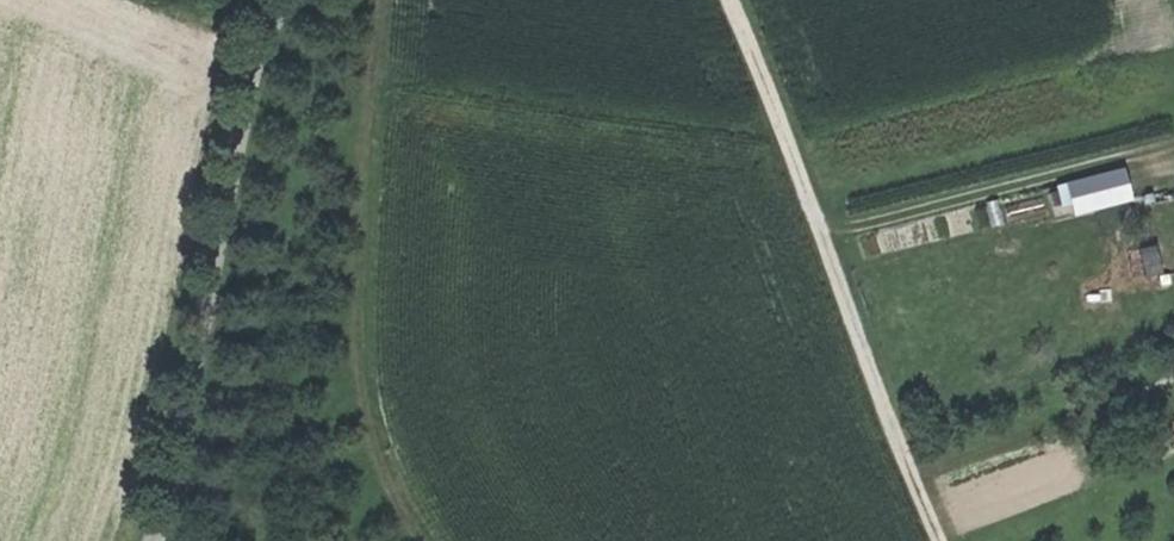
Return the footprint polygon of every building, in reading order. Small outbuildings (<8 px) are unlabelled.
[(1130,195),(1121,162),(1062,177),(1071,211),(1130,195)]
